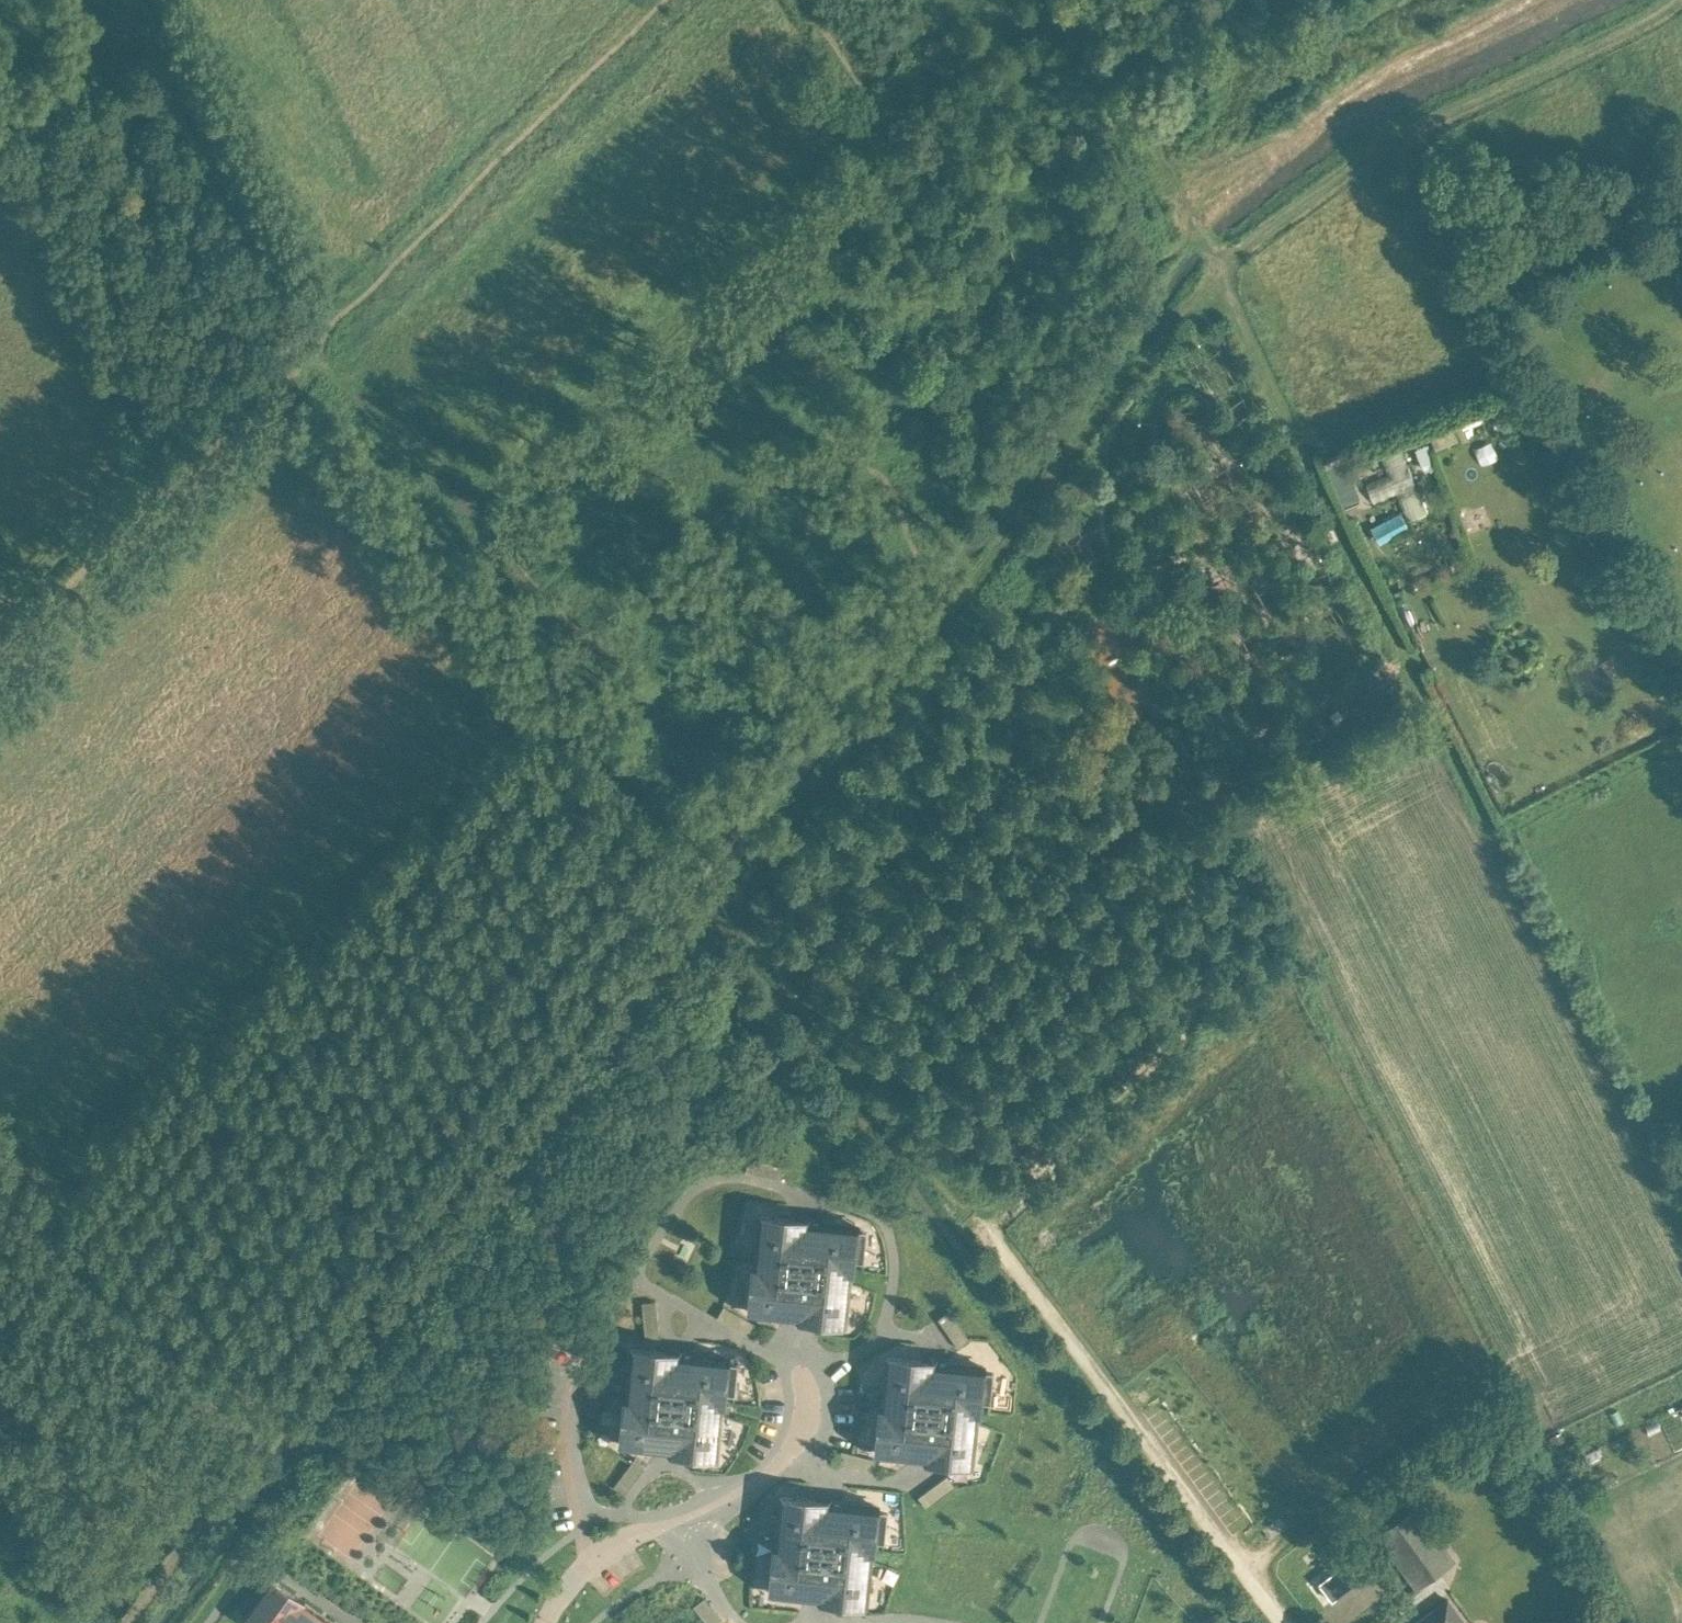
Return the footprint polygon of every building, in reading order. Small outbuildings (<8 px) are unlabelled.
[(1452,427),(1429,437),(1436,451),(1458,441),(1452,427)] [(1352,452),(1358,466),(1373,459),(1367,445),(1352,452)] [(1380,539),(1410,524),(1403,511),(1373,527),(1380,539)] [(1419,579),(1412,582),(1416,591),(1423,588),(1419,579)] [(1401,590),(1394,593),(1397,601),(1404,598),(1401,590)] [(760,1215),(755,1263),(803,1268),(808,1219),(760,1215)] [(808,1219),(803,1268),(851,1273),(852,1261),(863,1262),(867,1231),(855,1230),(856,1224),(808,1219)] [(755,1263),(750,1311),(798,1316),(803,1268),(755,1263)] [(803,1268),(798,1316),(846,1321),(851,1273),(803,1268)] [(656,1309),(643,1310),(645,1337),(659,1336),(656,1309)] [(954,1317),(943,1325),(958,1347),(970,1339),(954,1317)] [(631,1347),(626,1396),(674,1400),(679,1352),(631,1347)] [(679,1352),(674,1400),(722,1405),(724,1394),(735,1395),(738,1364),(727,1363),(727,1357),(679,1352)] [(886,1356),(882,1404),(930,1409),(935,1360),(886,1356)] [(935,1360),(930,1409),(978,1413),(979,1402),(990,1403),(993,1373),(982,1371),(983,1365),(935,1360)] [(621,1444),(669,1449),(674,1400),(626,1396),(621,1444)] [(722,1405),(674,1400),(669,1449),(718,1453),(722,1405)] [(930,1409),(882,1404),(877,1452),(925,1457),(930,1409)] [(978,1413),(930,1409),(925,1457),(973,1462),(978,1413)] [(635,1456),(619,1478),(630,1486),(646,1465),(635,1456)] [(947,1474),(925,1490),(933,1502),(955,1486),(947,1474)] [(781,1495),(776,1543),(824,1548),(829,1500),(781,1495)] [(877,1505),(829,1500),(824,1548),(872,1553),(873,1542),(884,1543),(887,1512),(876,1511),(877,1505)] [(1380,1533),(1418,1586),(1442,1568),(1404,1516),(1380,1533)] [(824,1548),(776,1543),(771,1592),(819,1596),(824,1548)] [(872,1553),(824,1548),(819,1596),(867,1601),(872,1553)] [(1363,1561),(1354,1568),(1361,1577),(1370,1571),(1363,1561)] [(1345,1562),(1319,1582),(1332,1599),(1358,1579),(1345,1562)] [(331,1620),(272,1578),(244,1617),(252,1622),(329,1622),(331,1620)] [(1447,1598),(1413,1622),(1465,1622),(1447,1598)] [(699,1612),(707,1622),(725,1622),(710,1603),(699,1612)]
